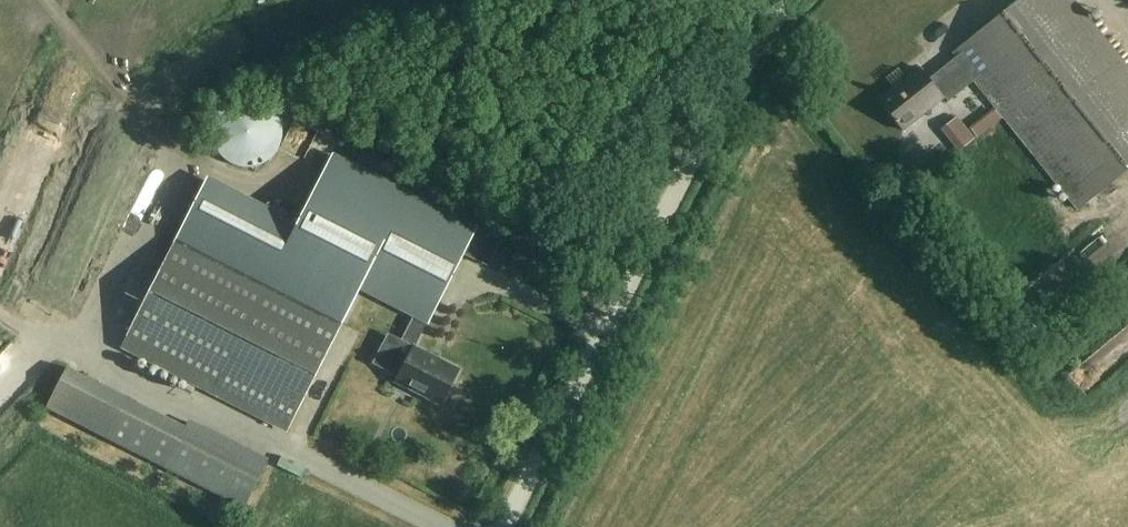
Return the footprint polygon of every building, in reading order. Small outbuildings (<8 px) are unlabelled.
[(1127,169),(1127,69),(1073,0),(1018,0),(951,53),(955,58),(928,80),(918,68),(878,100),(903,131),(943,99),(946,103),(974,81),(1077,209),(1127,169)] [(281,138),(281,128),(277,118),(272,110),(264,104),(254,100),(244,99),(234,102),(225,107),(218,114),(214,123),(212,133),(214,143),(218,153),(225,160),(234,165),(244,167),(254,167),(264,163),(272,157),(278,148),(281,138)] [(654,121),(668,129),(673,120),(659,112),(654,121)] [(286,430),(340,325),(359,286),(414,314),(401,340),(396,350),(383,343),(372,365),(398,378),(396,383),(441,405),(459,370),(414,348),(462,254),(472,233),(333,163),(301,224),(210,177),(177,242),(123,347),(286,430)] [(481,216),(475,228),(476,229),(500,240),(507,228),(481,216)] [(1075,372),(1097,383),(1106,365),(1085,354),(1075,372)] [(262,459),(180,424),(179,426),(57,375),(38,419),(242,505),(262,459)]
